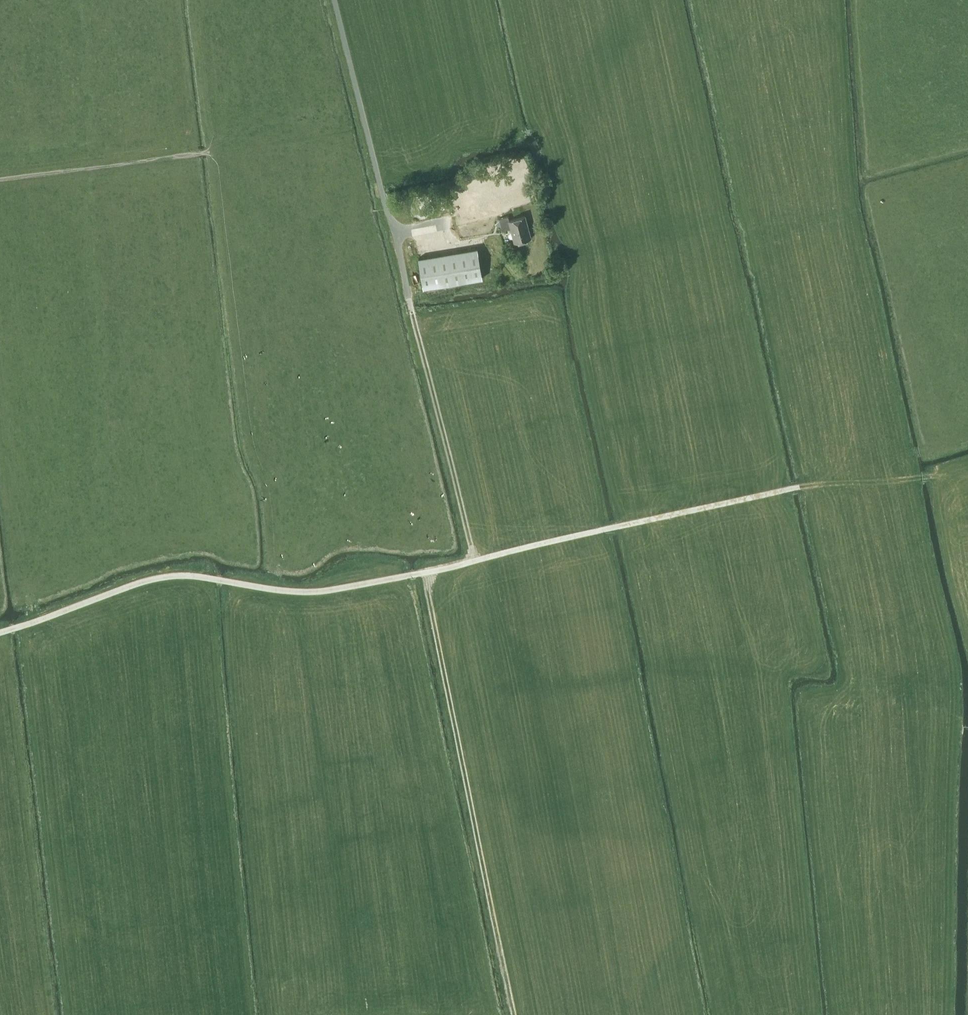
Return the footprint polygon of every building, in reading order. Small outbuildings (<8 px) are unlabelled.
[(514,243),(532,238),(526,215),(509,219),(508,216),(499,218),(500,219),(495,224),(501,225),(502,230),(511,228),(514,243)] [(477,247),(419,257),(424,288),(483,278),(477,247)]
